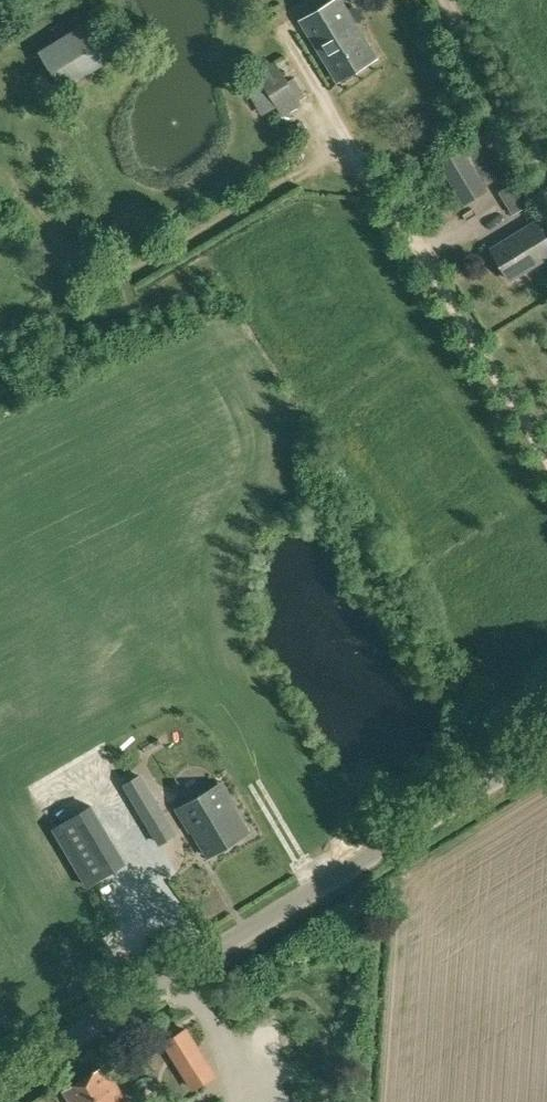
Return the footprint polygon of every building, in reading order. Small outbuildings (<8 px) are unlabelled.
[(309,11),(318,28),(310,33),(335,76),(368,55),(336,0),(324,0),(309,11)] [(62,89),(117,56),(92,16),(38,50),(62,89)] [(276,60),(256,72),(283,116),(303,104),(276,60)] [(497,177),(476,143),(465,150),(462,146),(437,161),(463,204),(488,189),(486,185),(497,177)] [(513,215),(535,201),(520,178),(498,192),(513,215)] [(546,257),(546,239),(536,221),(491,248),(510,280),(546,257)] [(140,776),(126,785),(139,807),(154,799),(140,776)] [(232,807),(218,784),(181,806),(195,830),(193,832),(208,856),(249,832),(233,806),(232,807)] [(91,805),(52,828),(86,886),(125,862),(91,805)] [(165,943),(171,939),(167,931),(160,935),(165,943)] [(175,1066),(198,1051),(184,1028),(160,1042),(175,1066)] [(104,1066),(64,1090),(72,1101),(127,1101),(104,1066)]
